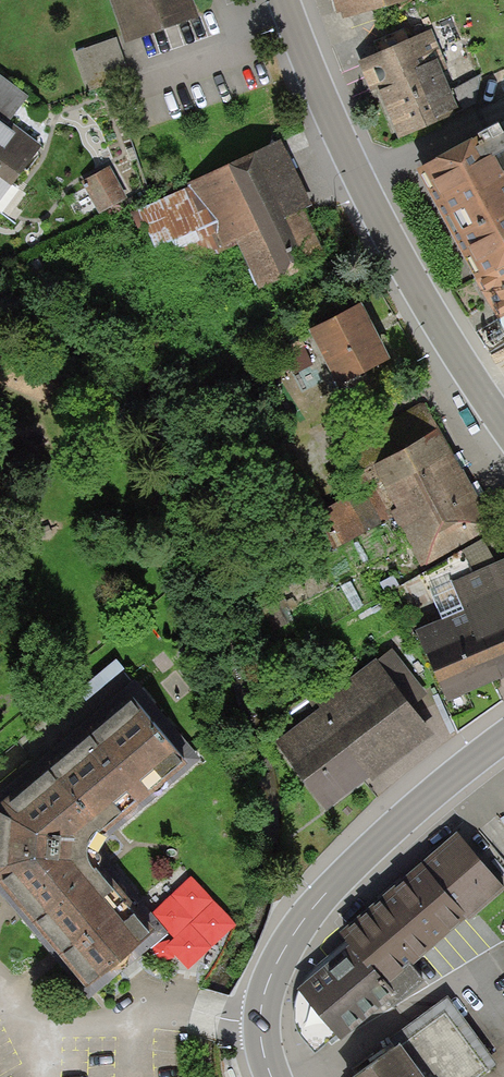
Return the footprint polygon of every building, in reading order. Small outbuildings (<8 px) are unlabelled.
[(125,46),(200,19),(193,0),(109,0),(125,46)] [(339,16),(341,15),(344,22),(413,0),(334,0),(339,16)] [(431,30),(357,64),(374,100),(379,98),(399,143),(462,114),(442,72),(449,69),(431,30)] [(76,52),(90,90),(129,76),(115,38),(76,52)] [(8,125),(10,122),(29,97),(0,75),(0,119),(8,125)] [(0,119),(0,180),(11,188),(42,146),(10,122),(8,125),(0,119)] [(417,174),(477,285),(503,269),(503,132),(500,134),(497,128),(477,139),(478,141),(417,174)] [(312,206),(281,140),(186,185),(189,187),(217,251),(235,242),(258,291),(328,258),(305,209),(312,206)] [(128,199),(110,167),(82,183),(99,215),(128,199)] [(217,251),(189,187),(138,210),(154,248),(173,240),(183,265),(217,251)] [(477,285),(498,322),(503,318),(503,269),(477,285)] [(360,307),(308,333),(337,389),(389,363),(360,307)] [(293,372),(311,363),(304,347),(306,347),(293,318),(265,331),(279,360),(286,356),(293,372)] [(495,528),(439,428),(357,474),(365,488),(327,509),(317,514),(333,545),(336,549),(393,517),(422,569),(495,528)] [(453,582),(497,564),(483,540),(422,574),(443,622),(464,612),(453,582)] [(497,564),(453,582),(464,612),(443,622),(416,633),(447,703),(503,679),(503,561),(497,564)] [(394,651),(378,662),(412,708),(428,696),(394,651)] [(412,708),(378,662),(272,742),(326,814),(432,734),(412,708)] [(39,762),(101,835),(105,832),(109,836),(201,759),(134,681),(39,762)] [(28,930),(94,875),(91,873),(89,870),(87,863),(87,856),(88,851),(90,845),(92,842),(94,838),(96,836),(99,838),(101,835),(39,762),(0,795),(0,895),(28,930)] [(422,865),(468,919),(469,922),(503,892),(503,890),(457,834),(422,865)] [(339,936),(349,948),(368,971),(371,968),(387,987),(411,966),(412,968),(468,919),(422,865),(339,936)] [(96,873),(94,875),(28,930),(61,969),(64,967),(86,992),(150,938),(96,873)] [(368,971),(349,948),(297,990),(340,1043),(352,1032),(348,1029),(394,995),(387,987),(371,968),(368,971)] [(496,1066),(447,999),(393,1038),(400,1048),(360,1076),(480,1076),(496,1066)]
